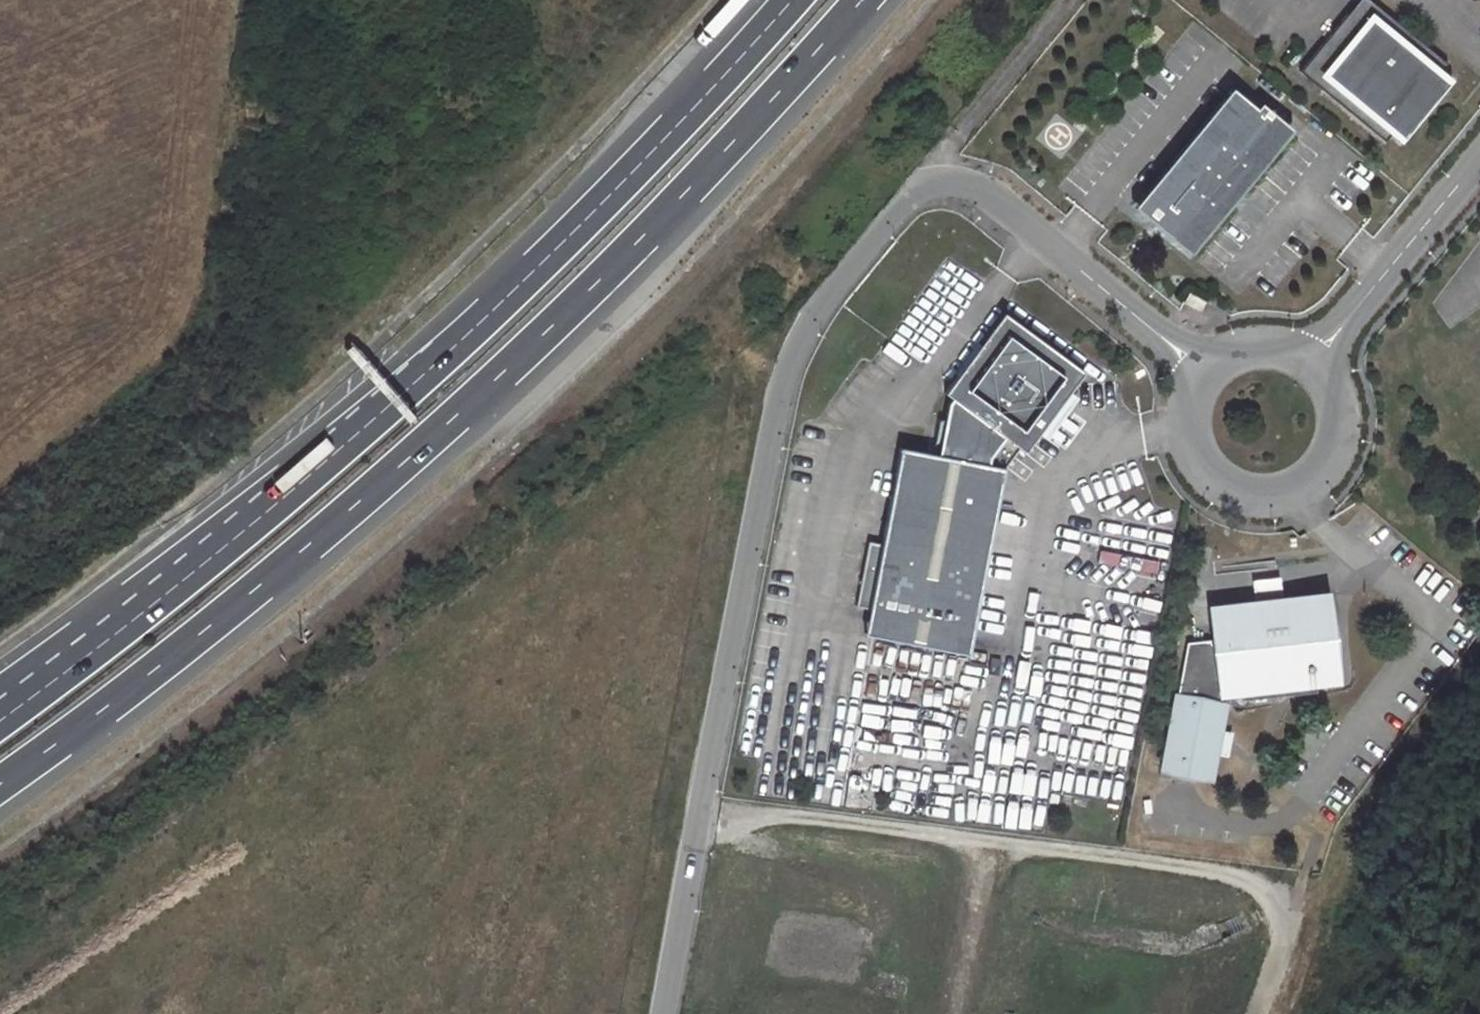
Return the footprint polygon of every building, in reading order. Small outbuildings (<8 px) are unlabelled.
[(1397,155),(1450,93),(1449,91),(1445,95),(1437,88),(1446,78),(1363,6),(1298,82),(1381,153),(1390,143),(1398,150),(1395,153),(1397,155)] [(1231,94),(1143,206),(1195,251),(1288,143),(1231,94)] [(866,608),(969,627),(1002,468),(1017,447),(1022,451),(1038,430),(1066,392),(1082,371),(1001,311),(942,392),(949,397),(945,402),(935,453),(897,446),(878,542),(865,540),(853,605),(866,608)] [(1066,392),(1038,430),(1046,438),(1075,400),(1066,392)] [(1332,594),(1217,604),(1221,639),(1225,690),(1339,680),(1332,594)] [(969,627),(866,608),(861,632),(965,652),(969,627)] [(1191,642),(1182,692),(1226,700),(1225,690),(1221,639),(1191,642)] [(1226,700),(1182,692),(1167,769),(1210,778),(1226,700)]
